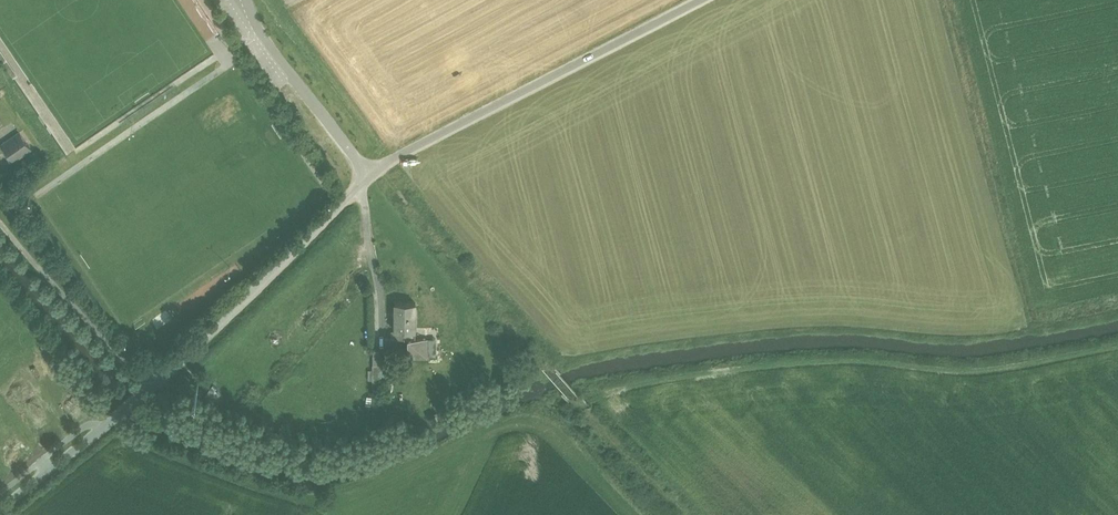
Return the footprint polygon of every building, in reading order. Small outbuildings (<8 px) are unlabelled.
[(15,74),(20,71),(0,42),(0,52),(15,74)] [(20,131),(3,143),(15,159),(31,148),(20,131)] [(416,302),(396,302),(396,330),(405,330),(405,338),(409,338),(416,338),(416,302)] [(416,338),(409,338),(408,356),(427,356),(427,338),(416,338)]
